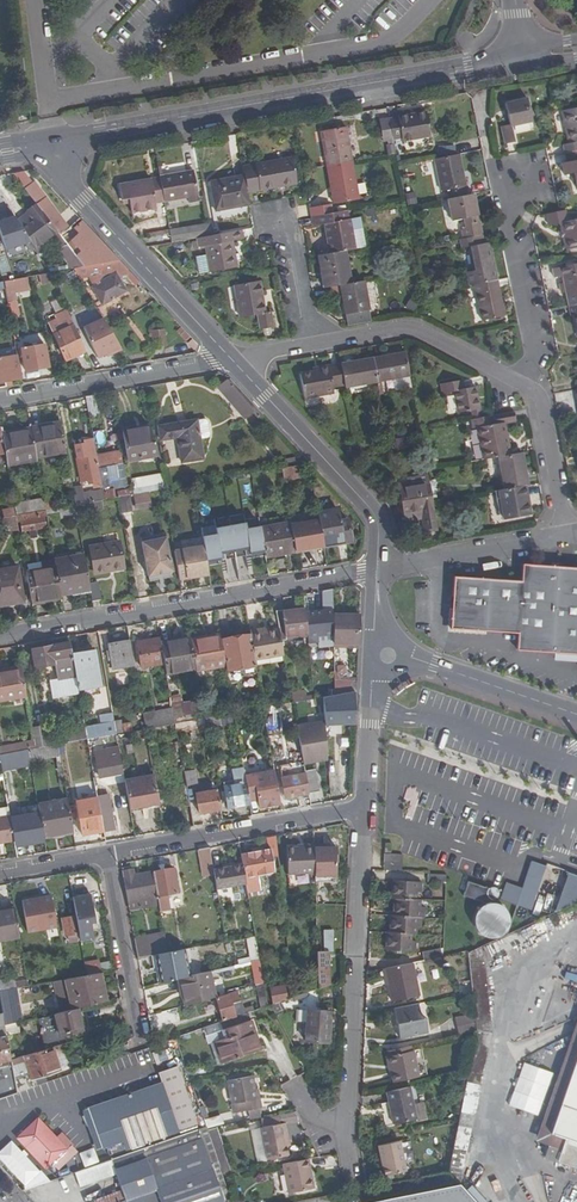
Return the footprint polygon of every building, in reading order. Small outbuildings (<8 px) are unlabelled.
[(512,125),(502,128),(506,144),(517,141),(514,126),(532,122),(527,99),(507,104),(512,125)] [(576,151),(576,109),(563,112),(569,143),(562,144),(564,154),(576,151)] [(426,113),(390,119),(394,140),(402,139),(402,142),(430,137),(426,113)] [(321,132),(327,167),(352,163),(346,128),(321,132)] [(452,147),(437,150),(439,157),(453,154),(452,147)] [(564,154),(566,163),(562,164),(565,176),(575,174),(576,182),(576,151),(564,154)] [(439,157),(435,158),(441,190),(447,189),(449,197),(468,193),(459,153),(453,154),(439,157)] [(292,159),(243,167),(244,176),(247,193),(297,185),(292,159)] [(358,200),(352,163),(327,167),(333,204),(358,200)] [(193,172),(160,178),(164,202),(188,198),(189,204),(198,202),(193,172)] [(216,212),(250,206),(247,193),(244,176),(210,183),(216,212)] [(155,204),(164,202),(160,178),(118,186),(121,200),(129,199),(132,214),(155,209),(155,204)] [(1,193),(13,212),(19,208),(6,189),(1,193)] [(0,191),(0,208),(8,221),(15,216),(13,212),(1,193),(0,191)] [(17,197),(25,208),(33,202),(24,192),(17,197)] [(449,197),(447,198),(452,220),(463,217),(465,226),(461,228),(462,236),(481,232),(473,192),(468,193),(449,197)] [(37,204),(54,227),(62,221),(46,199),(37,204)] [(62,237),(54,227),(37,204),(28,211),(36,221),(24,230),(38,253),(44,249),(39,243),(49,234),(62,249),(68,245),(62,237)] [(309,209),(311,218),(332,214),(330,205),(309,209)] [(119,261),(73,211),(65,218),(79,233),(74,237),(69,232),(62,237),(68,245),(82,261),(87,267),(119,261)] [(332,214),(311,218),(312,227),(324,225),(329,254),(345,251),(355,249),(352,233),(364,230),(362,219),(349,221),(348,211),(332,214)] [(547,215),(550,226),(561,224),(566,249),(576,247),(576,221),(568,223),(566,211),(561,212),(547,215)] [(172,244),(197,240),(213,237),(210,225),(169,232),(170,235),(172,244)] [(367,247),(364,230),(352,233),(355,249),(367,247)] [(213,237),(197,240),(199,247),(205,246),(206,255),(196,257),(199,275),(237,268),(233,242),(243,240),(241,232),(213,237)] [(462,236),(459,237),(461,247),(471,246),(475,269),(466,270),(468,283),(474,282),(496,278),(489,240),(483,241),(481,232),(462,236)] [(59,251),(68,263),(82,261),(68,245),(62,249),(59,251)] [(329,254),(318,256),(324,289),(332,288),(351,284),(345,251),(329,254)] [(3,256),(0,257),(0,268),(2,273),(8,271),(3,256)] [(82,261),(68,263),(71,266),(73,269),(75,269),(87,267),(82,261)] [(75,269),(81,280),(90,278),(94,286),(92,288),(102,305),(126,290),(118,277),(127,276),(135,285),(137,284),(148,296),(150,295),(119,261),(87,267),(75,269)] [(564,283),(566,294),(569,307),(576,305),(576,264),(553,270),(554,278),(562,276),(564,283)] [(42,284),(54,282),(50,273),(40,275),(42,284)] [(28,277),(16,280),(5,281),(7,293),(32,289),(28,277)] [(496,278),(474,282),(481,317),(503,312),(496,278)] [(376,281),(364,284),(369,310),(381,308),(376,281)] [(260,330),(273,328),(271,313),(265,314),(260,282),(234,287),(240,318),(257,315),(260,330)] [(351,284),(332,288),(333,297),(338,296),(342,295),(344,303),(346,314),(369,310),(364,284),(363,282),(351,284)] [(17,300),(8,301),(11,316),(20,315),(17,300)] [(569,307),(571,317),(574,316),(576,327),(576,305),(569,307)] [(50,307),(43,308),(46,320),(53,318),(50,307)] [(49,325),(54,335),(67,361),(87,352),(74,325),(67,309),(54,315),(57,321),(49,325)] [(94,360),(118,352),(105,317),(81,325),(94,360)] [(165,330),(152,332),(154,347),(167,346),(165,330)] [(45,345),(22,349),(26,371),(49,367),(45,345)] [(377,382),(410,376),(406,353),(373,359),(377,382)] [(21,379),(18,356),(0,359),(0,388),(2,388),(1,383),(21,379)] [(377,382),(373,359),(341,365),(345,386),(345,388),(377,382)] [(341,365),(341,364),(312,369),(312,372),(300,375),(304,399),(333,394),(332,388),(345,386),(341,365)] [(191,379),(180,381),(190,398),(199,392),(191,379)] [(471,411),(473,419),(481,418),(476,388),(463,390),(462,380),(441,384),(443,393),(453,391),(457,413),(471,411)] [(97,417),(94,396),(93,396),(86,397),(90,418),(97,417)] [(516,423),(514,413),(492,416),(481,418),(473,419),(471,420),(472,428),(476,427),(482,459),(498,456),(508,454),(506,445),(508,445),(504,425),(516,423)] [(209,434),(208,423),(204,420),(158,427),(161,441),(177,438),(181,463),(203,459),(200,440),(206,439),(209,434)] [(31,428),(31,429),(37,457),(66,452),(61,423),(31,428)] [(128,463),(159,457),(149,428),(123,432),(128,463)] [(37,457),(31,429),(3,434),(8,466),(37,461),(37,457)] [(93,488),(101,487),(98,470),(93,439),(83,441),(83,445),(74,447),(80,481),(87,480),(87,484),(92,483),(93,488)] [(255,443),(244,450),(248,458),(260,451),(255,443)] [(526,484),(520,452),(509,454),(508,454),(498,456),(504,488),(524,485),(526,484)] [(286,469),(301,466),(308,465),(302,458),(284,461),(286,469)] [(98,470),(101,487),(102,490),(104,501),(114,499),(113,489),(126,487),(122,466),(98,470)] [(286,469),(284,469),(285,481),(303,478),(301,466),(286,469)] [(149,493),(169,489),(164,474),(131,481),(132,490),(133,496),(135,495),(149,493)] [(424,516),(434,514),(432,503),(429,485),(400,490),(404,513),(423,510),(424,516)] [(504,488),(497,490),(503,519),(529,514),(524,485),(504,488)] [(83,505),(102,501),(104,501),(102,490),(83,494),(81,487),(72,488),(75,506),(83,505)] [(130,496),(133,496),(132,490),(117,492),(119,498),(130,496)] [(497,490),(494,490),(500,520),(503,519),(497,490)] [(149,493),(135,495),(137,510),(151,507),(149,493)] [(130,496),(119,498),(122,514),(133,512),(130,496)] [(102,501),(83,505),(85,513),(103,510),(102,501)] [(46,511),(55,510),(53,503),(45,504),(46,511)] [(75,506),(69,507),(70,517),(77,516),(75,506)] [(319,521),(324,547),(351,542),(347,521),(338,522),(336,510),(317,513),(319,521)] [(46,511),(40,512),(17,516),(18,523),(21,522),(23,531),(47,527),(45,517),(47,517),(46,511)] [(17,516),(0,519),(3,533),(19,531),(18,523),(17,516)] [(319,521),(291,526),(296,552),(324,547),(319,521)] [(266,558),(296,552),(291,526),(291,523),(261,528),(266,558)] [(164,538),(167,549),(164,533),(140,538),(141,542),(164,538)] [(169,559),(168,559),(167,549),(164,538),(141,542),(147,576),(171,572),(169,559)] [(254,539),(213,546),(217,568),(229,566),(229,571),(258,566),(254,539)] [(120,542),(89,547),(93,574),(125,569),(120,542)] [(208,575),(203,546),(181,550),(186,579),(208,575)] [(89,585),(84,555),(55,560),(56,567),(61,595),(69,594),(69,591),(90,588),(89,585)] [(558,567),(551,566),(523,564),(521,581),(454,577),(450,628),(518,634),(517,651),(576,655),(576,568),(558,567)] [(0,570),(0,603),(13,601),(14,604),(23,602),(17,567),(0,570)] [(56,567),(26,573),(32,604),(62,599),(61,595),(56,567)] [(97,584),(89,585),(90,588),(92,601),(100,600),(97,584)] [(333,607),(332,590),(323,592),(323,607),(333,607)] [(307,638),(307,635),(305,613),(304,610),(277,613),(279,631),(281,640),(307,638)] [(305,613),(307,635),(316,635),(316,637),(333,636),(333,615),(333,612),(305,613)] [(360,615),(333,615),(333,636),(334,644),(358,644),(360,615)] [(250,636),(254,659),(283,655),(281,640),(279,631),(262,634),(261,631),(249,633),(250,636)] [(255,666),(254,659),(250,636),(221,641),(225,666),(226,670),(255,666)] [(225,666),(221,641),(220,638),(190,643),(195,670),(195,671),(205,669),(225,666)] [(161,646),(159,639),(137,643),(141,669),(164,665),(161,646)] [(166,675),(195,670),(190,643),(190,639),(178,641),(179,643),(161,646),(164,665),(166,675)] [(134,666),(129,642),(109,645),(113,670),(134,666)] [(72,655),(69,643),(32,649),(35,669),(55,665),(57,678),(50,679),(53,700),(79,696),(78,690),(72,655)] [(72,655),(78,690),(100,686),(94,651),(72,655)] [(27,699),(22,672),(3,675),(2,672),(0,672),(0,703),(14,701),(27,699)] [(173,714),(174,724),(204,719),(202,712),(199,713),(193,681),(178,684),(182,709),(177,710),(177,713),(173,714)] [(356,683),(335,682),(335,695),(356,691),(356,683)] [(175,684),(167,686),(171,703),(178,701),(175,684)] [(356,691),(335,695),(324,697),(325,706),(335,704),(336,717),(341,717),(341,724),(354,724),(356,691)] [(293,693),(294,703),(304,701),(304,692),(293,693)] [(324,697),(314,699),(315,708),(325,706),(324,697)] [(282,705),(268,707),(270,714),(284,711),(282,705)] [(145,730),(149,729),(174,724),(173,714),(172,709),(142,715),(145,730)] [(202,712),(204,719),(217,717),(216,710),(202,712)] [(87,740),(116,735),(114,723),(112,715),(103,716),(104,725),(85,728),(85,729),(87,740)] [(217,717),(204,719),(205,727),(218,725),(217,717)] [(205,727),(204,719),(174,724),(176,731),(196,727),(198,736),(206,734),(205,727)] [(302,765),(329,760),(322,720),(295,725),(302,765)] [(114,723),(116,735),(131,732),(129,725),(122,726),(121,722),(114,723)] [(174,724),(149,729),(150,735),(176,731),(174,724)] [(51,727),(45,728),(48,747),(54,746),(51,727)] [(48,747),(45,728),(32,731),(35,744),(36,749),(48,747)] [(87,740),(85,729),(68,732),(70,743),(87,740)] [(87,740),(88,746),(117,741),(116,735),(87,740)] [(182,768),(177,738),(169,739),(174,769),(182,768)] [(59,757),(63,782),(72,781),(82,835),(103,831),(97,798),(88,746),(87,740),(70,743),(57,745),(59,757)] [(6,748),(7,754),(28,751),(36,749),(35,744),(6,748)] [(36,749),(28,751),(29,758),(31,771),(44,768),(43,760),(59,757),(57,745),(54,746),(48,747),(36,749)] [(100,777),(123,774),(118,748),(105,751),(106,756),(96,757),(100,777)] [(2,770),(21,766),(20,759),(29,758),(28,751),(7,754),(0,756),(0,760),(2,770)] [(194,771),(183,773),(185,786),(195,785),(194,771)] [(305,774),(308,793),(318,791),(315,771),(305,773),(305,774)] [(153,774),(124,779),(129,809),(158,804),(153,774)] [(308,793),(305,774),(281,778),(284,798),(308,794),(308,793)] [(249,804),(245,784),(224,787),(227,808),(249,804)] [(422,801),(423,790),(406,789),(405,800),(409,801),(407,817),(413,818),(414,800),(422,801)] [(220,810),(216,791),(195,795),(199,814),(220,810)] [(280,804),(278,792),(256,796),(258,808),(280,804)] [(97,798),(103,831),(114,829),(108,796),(97,798)] [(66,799),(37,805),(39,814),(43,838),(72,833),(66,799)] [(158,804),(129,809),(129,813),(159,807),(158,804)] [(10,817),(9,807),(0,809),(0,819),(10,817)] [(193,827),(190,810),(180,812),(183,828),(193,827)] [(43,838),(39,814),(27,816),(29,830),(18,832),(21,846),(44,842),(43,838)] [(14,840),(10,817),(0,819),(0,843),(14,840)] [(268,839),(269,850),(271,858),(279,857),(277,837),(268,839)] [(315,874),(315,846),(305,846),(305,850),(287,850),(288,876),(315,874)] [(315,846),(315,874),(337,874),(336,846),(315,846)] [(210,849),(198,851),(203,877),(214,875),(213,870),(210,849)] [(241,856),(243,865),(246,884),(247,892),(259,890),(257,876),(273,873),(271,858),(269,850),(241,856)] [(382,853),(382,870),(401,870),(401,854),(382,853)] [(530,861),(523,888),(504,883),(499,901),(532,910),(545,865),(530,861)] [(214,875),(216,889),(246,884),(243,865),(213,870),(214,875)] [(123,871),(130,911),(158,906),(152,874),(134,877),(133,869),(123,871)] [(174,870),(152,874),(158,906),(159,912),(171,910),(168,894),(178,893),(174,870)] [(444,873),(427,873),(426,882),(444,883),(444,873)] [(576,905),(576,876),(567,873),(556,907),(574,913),(576,905)] [(392,898),(414,899),(414,892),(419,892),(419,882),(390,880),(389,898),(392,898)] [(463,898),(480,902),(472,936),(502,943),(510,909),(494,905),(498,889),(467,882),(463,898)] [(219,899),(232,896),(230,888),(217,891),(219,899)] [(52,895),(20,899),(24,933),(56,930),(52,895)] [(72,898),(76,916),(80,942),(94,939),(90,914),(94,914),(91,895),(72,898)] [(391,915),(420,916),(423,917),(424,905),(418,905),(418,899),(414,899),(392,898),(391,915)] [(1,937),(2,942),(20,938),(15,913),(0,915),(0,937),(1,937)] [(387,932),(408,933),(414,934),(414,927),(419,927),(420,916),(391,915),(388,915),(387,932)] [(74,917),(62,919),(65,936),(68,936),(69,942),(78,940),(74,917)] [(323,952),(317,952),(318,980),(318,989),(318,990),(321,989),(330,986),(329,951),(332,951),(331,930),(322,931),(323,952)] [(408,933),(387,932),(384,932),(384,950),(413,951),(413,941),(408,941),(408,933)] [(163,935),(135,940),(138,958),(155,955),(166,953),(163,935)] [(255,937),(247,939),(250,963),(260,961),(255,937)] [(421,955),(439,949),(438,947),(420,951),(421,955)] [(439,949),(421,955),(422,959),(440,955),(439,949)] [(166,953),(155,955),(160,983),(178,979),(189,977),(185,950),(166,953)] [(87,976),(100,973),(98,962),(85,964),(87,976)] [(413,963),(385,969),(393,1002),(421,995),(413,963)] [(100,973),(87,976),(64,980),(70,1010),(76,1009),(107,1002),(100,973)] [(185,1005),(215,998),(209,973),(189,977),(178,979),(185,1005)] [(264,985),(262,974),(254,976),(256,987),(264,985)] [(12,989),(15,988),(14,984),(13,980),(0,982),(0,991),(12,989)] [(53,981),(55,996),(64,995),(62,980),(53,981)] [(303,989),(318,989),(318,980),(303,980),(303,989)] [(264,985),(256,987),(259,1004),(246,1007),(247,1014),(268,1007),(264,985)] [(271,989),(275,1005),(277,1004),(287,1001),(285,986),(271,989)] [(0,991),(0,999),(3,1016),(5,1026),(12,1024),(17,1023),(12,989),(0,991)] [(308,1012),(320,1012),(321,989),(318,990),(309,993),(308,1011),(308,1012)] [(238,993),(216,999),(222,1020),(235,1016),(232,1004),(240,1001),(238,993)] [(270,1006),(275,1014),(281,1011),(277,1004),(275,1005),(270,1006)] [(418,1004),(393,1010),(400,1040),(428,1033),(425,1019),(419,1013),(418,1004)] [(70,1010),(38,1018),(46,1050),(53,1048),(67,1043),(65,1035),(81,1031),(76,1009),(70,1010)] [(308,1012),(308,1011),(298,1010),(298,1023),(307,1023),(307,1043),(329,1043),(330,1012),(320,1012),(308,1012)] [(456,1019),(460,1035),(475,1031),(476,1027),(473,1015),(456,1019)] [(576,1054),(576,1020),(536,1139),(550,1145),(553,1133),(550,1132),(576,1054)] [(228,1037),(213,1042),(221,1064),(260,1050),(251,1021),(225,1030),(228,1037)] [(5,1026),(6,1035),(13,1033),(12,1024),(5,1026)] [(7,1036),(0,1037),(0,1099),(17,1093),(11,1061),(7,1036)] [(412,1045),(387,1051),(389,1058),(413,1052),(412,1045)] [(46,1050),(11,1061),(17,1093),(47,1083),(45,1075),(60,1070),(53,1048),(46,1050)] [(419,1078),(413,1052),(389,1058),(394,1084),(419,1078)] [(550,1132),(553,1133),(550,1145),(546,1156),(576,1167),(576,1054),(550,1132)] [(536,1113),(551,1070),(524,1061),(508,1104),(536,1113)] [(177,1067),(158,1073),(179,1131),(197,1125),(177,1067)] [(253,1076),(228,1081),(232,1104),(241,1102),(243,1112),(262,1109),(260,1099),(257,1099),(253,1076)] [(463,1167),(481,1086),(466,1083),(449,1164),(463,1167)] [(409,1087),(386,1092),(393,1125),(416,1120),(409,1087)] [(147,1088),(90,1107),(96,1125),(152,1107),(147,1088)] [(156,1109),(122,1121),(131,1147),(165,1136),(156,1109)] [(205,1126),(222,1122),(221,1115),(204,1119),(205,1126)] [(278,1117),(261,1120),(263,1128),(260,1129),(266,1162),(288,1157),(282,1125),(280,1125),(278,1117)] [(38,1120),(18,1139),(45,1168),(65,1149),(38,1120)] [(199,1130),(112,1160),(122,1191),(126,1201),(127,1201),(128,1201),(224,1201),(199,1130)] [(399,1142),(377,1146),(384,1176),(405,1172),(399,1142)] [(306,1161),(282,1165),(288,1195),(314,1189),(312,1177),(309,1178),(306,1161)] [(427,1190),(371,1201),(475,1201),(459,1184),(454,1185),(427,1190)] [(122,1191),(95,1201),(128,1201),(127,1201),(126,1201),(122,1191)]
